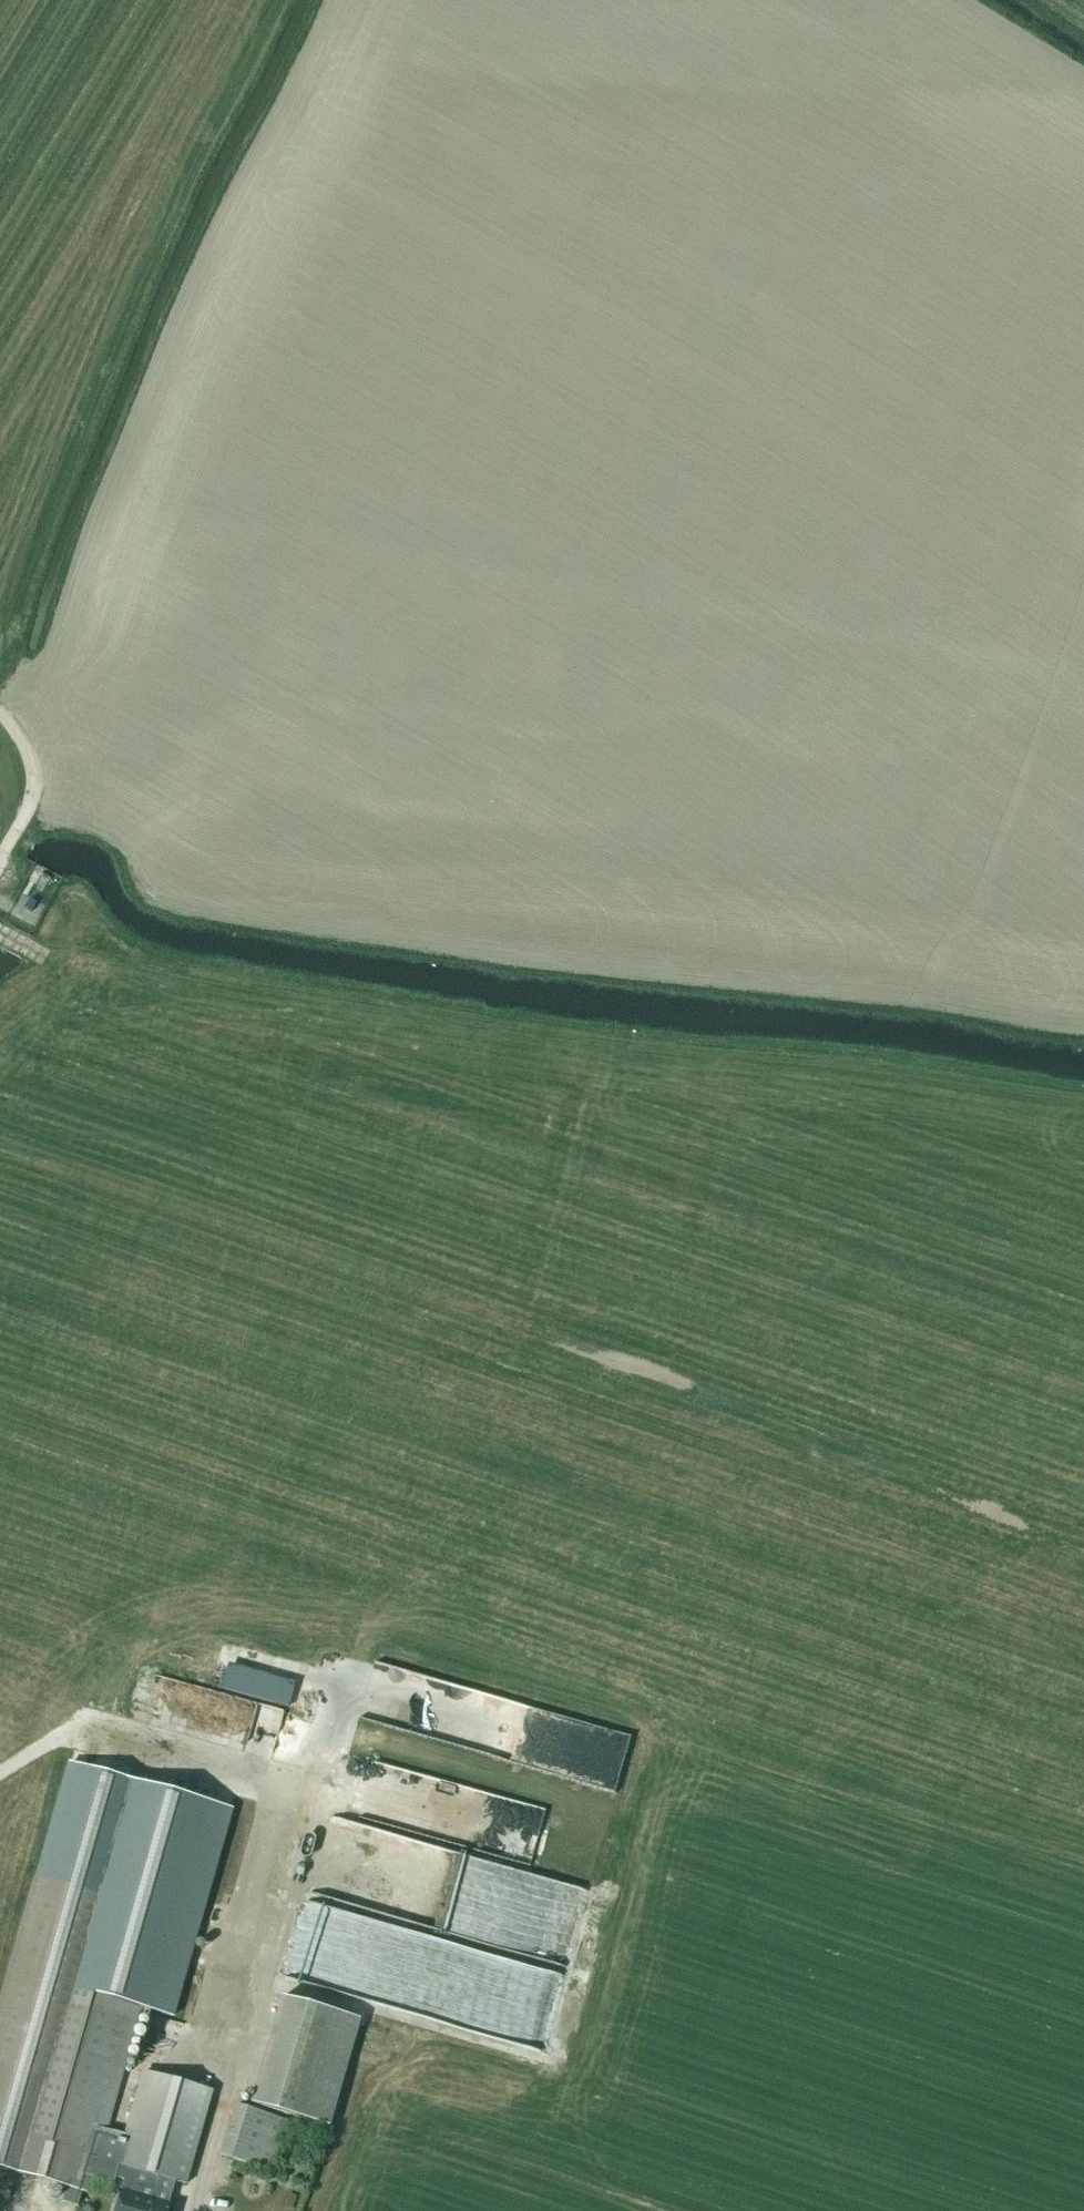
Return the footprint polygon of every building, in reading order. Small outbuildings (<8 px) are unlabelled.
[(62,2202),(77,2207),(82,2192),(86,2176),(114,2184),(116,2178),(124,2181),(121,2192),(115,2210),(167,2210),(169,2205),(158,2202),(165,2178),(186,2184),(213,2092),(145,2072),(126,2137),(105,2131),(141,2010),(172,2019),(231,1811),(71,1766),(0,2015),(0,2168),(66,2188),(62,2202)] [(342,1816),(323,1896),(420,1919),(424,1903),(436,1906),(446,1862),(429,1858),(434,1837),(342,1816)] [(567,1961),(572,1941),(559,1938),(557,1946),(544,1943),(541,1955),(567,1961)] [(252,2104),(329,2126),(360,2019),(283,1997),(252,2104)] [(271,2171),(272,2168),(288,2121),(238,2105),(221,2155),(271,2171)]
